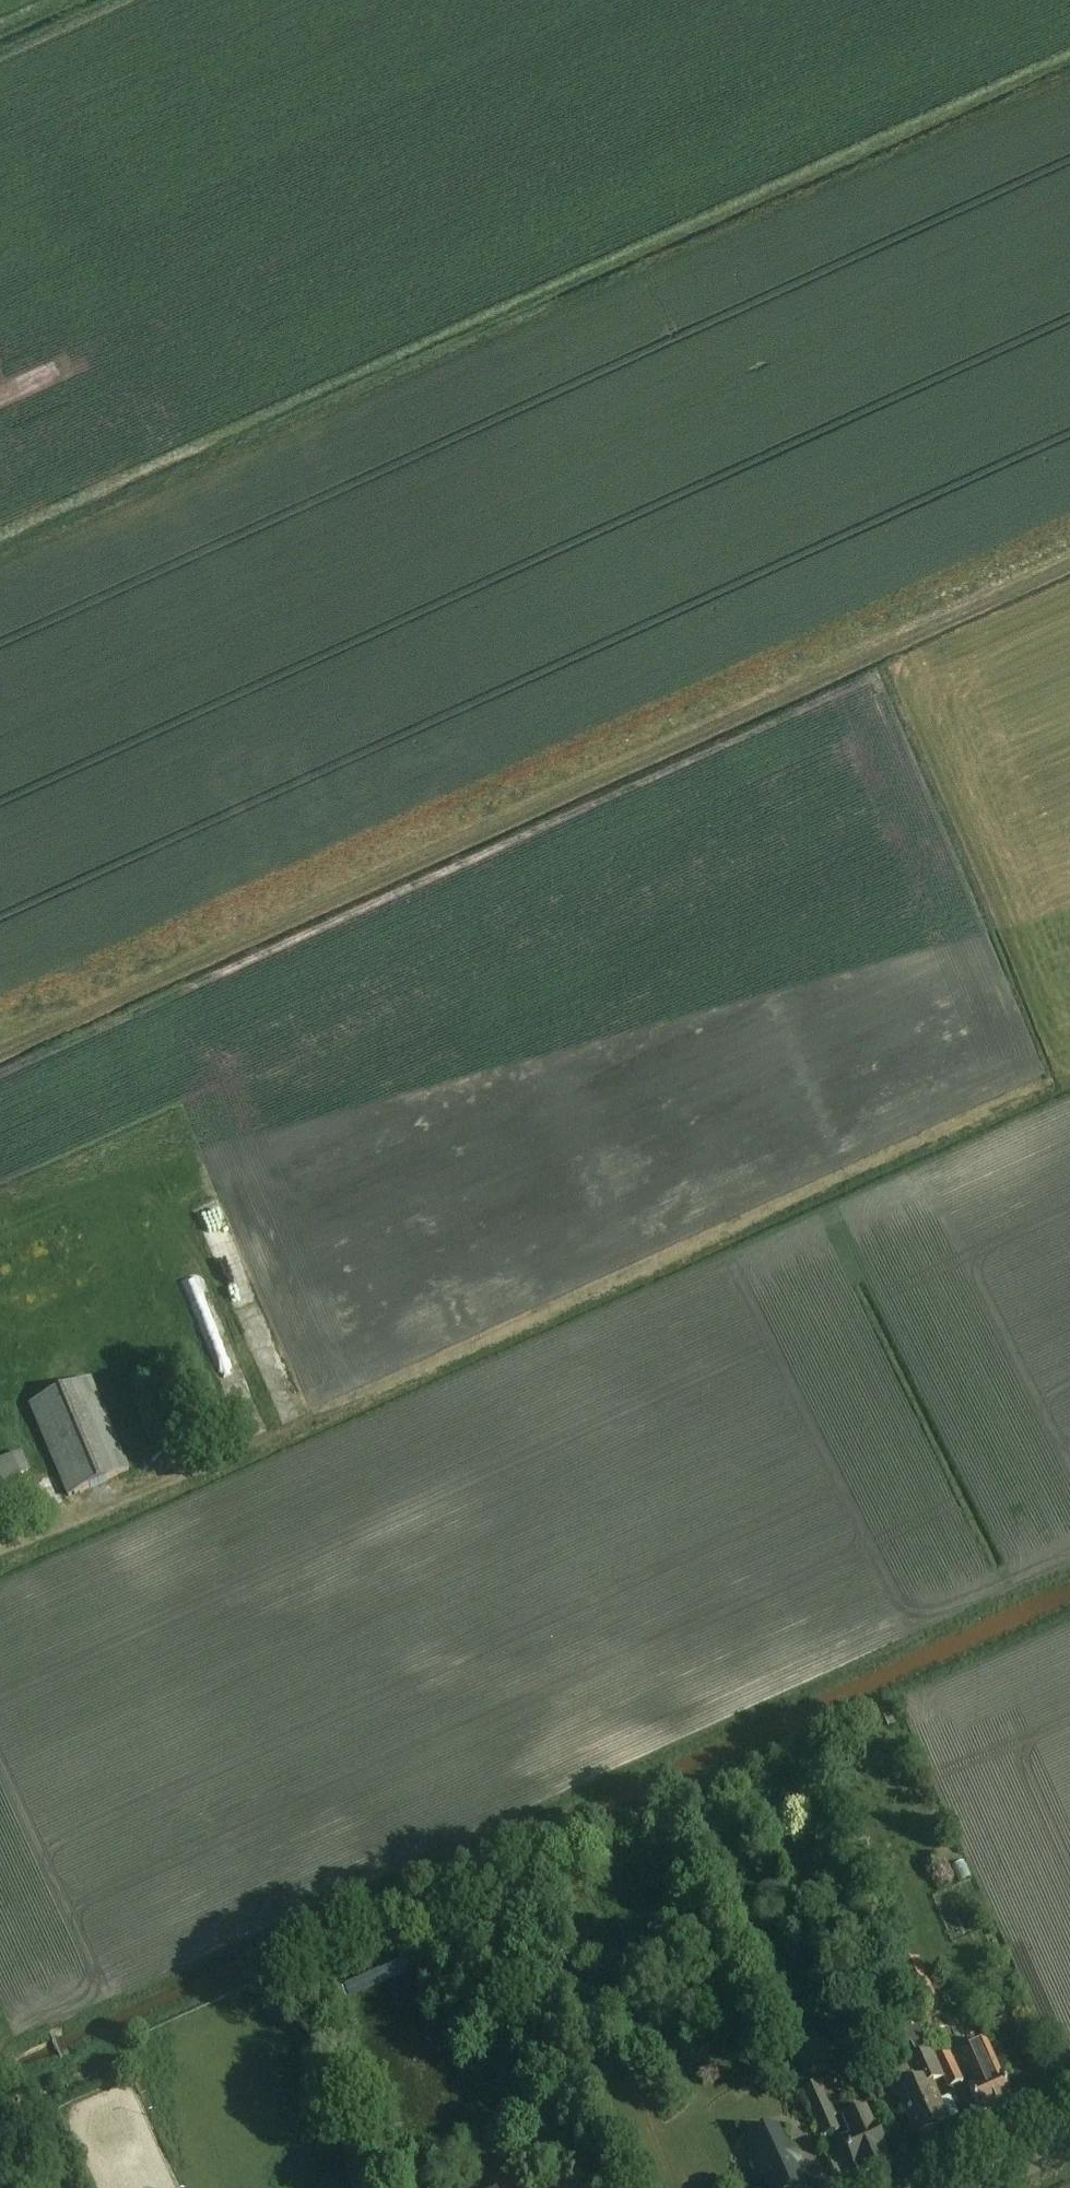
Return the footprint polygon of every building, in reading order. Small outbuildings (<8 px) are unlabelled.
[(28,1402),(65,1495),(130,1468),(92,1376),(28,1402)] [(4,1524),(46,1507),(22,1449),(12,1454),(1,1425),(0,1425),(0,1514),(4,1524)] [(891,2098),(894,2097),(913,2140),(945,2126),(928,2087),(941,2081),(946,2092),(959,2086),(947,2058),(934,2064),(924,2040),(921,2041),(913,2021),(893,2025),(897,2047),(905,2047),(906,2046),(915,2061),(904,2067),(903,2064),(892,2069),(887,2078),(886,2087),(891,2098)] [(966,2088),(978,2114),(1010,2099),(992,2059),(985,2044),(968,2051),(981,2081),(966,2088)] [(829,2084),(802,2096),(823,2141),(838,2134),(832,2122),(844,2117),(829,2084)] [(853,2166),(859,2179),(889,2166),(883,2153),(887,2151),(876,2127),(872,2129),(865,2113),(842,2124),(850,2140),(842,2144),(852,2167),(853,2166)] [(752,2142),(757,2152),(755,2156),(754,2160),(754,2166),(756,2171),(759,2175),(764,2178),(769,2179),(773,2187),(806,2187),(807,2187),(799,2168),(800,2166),(801,2163),(801,2158),(799,2152),(796,2148),(792,2145),(788,2144),(781,2129),(752,2142)]
